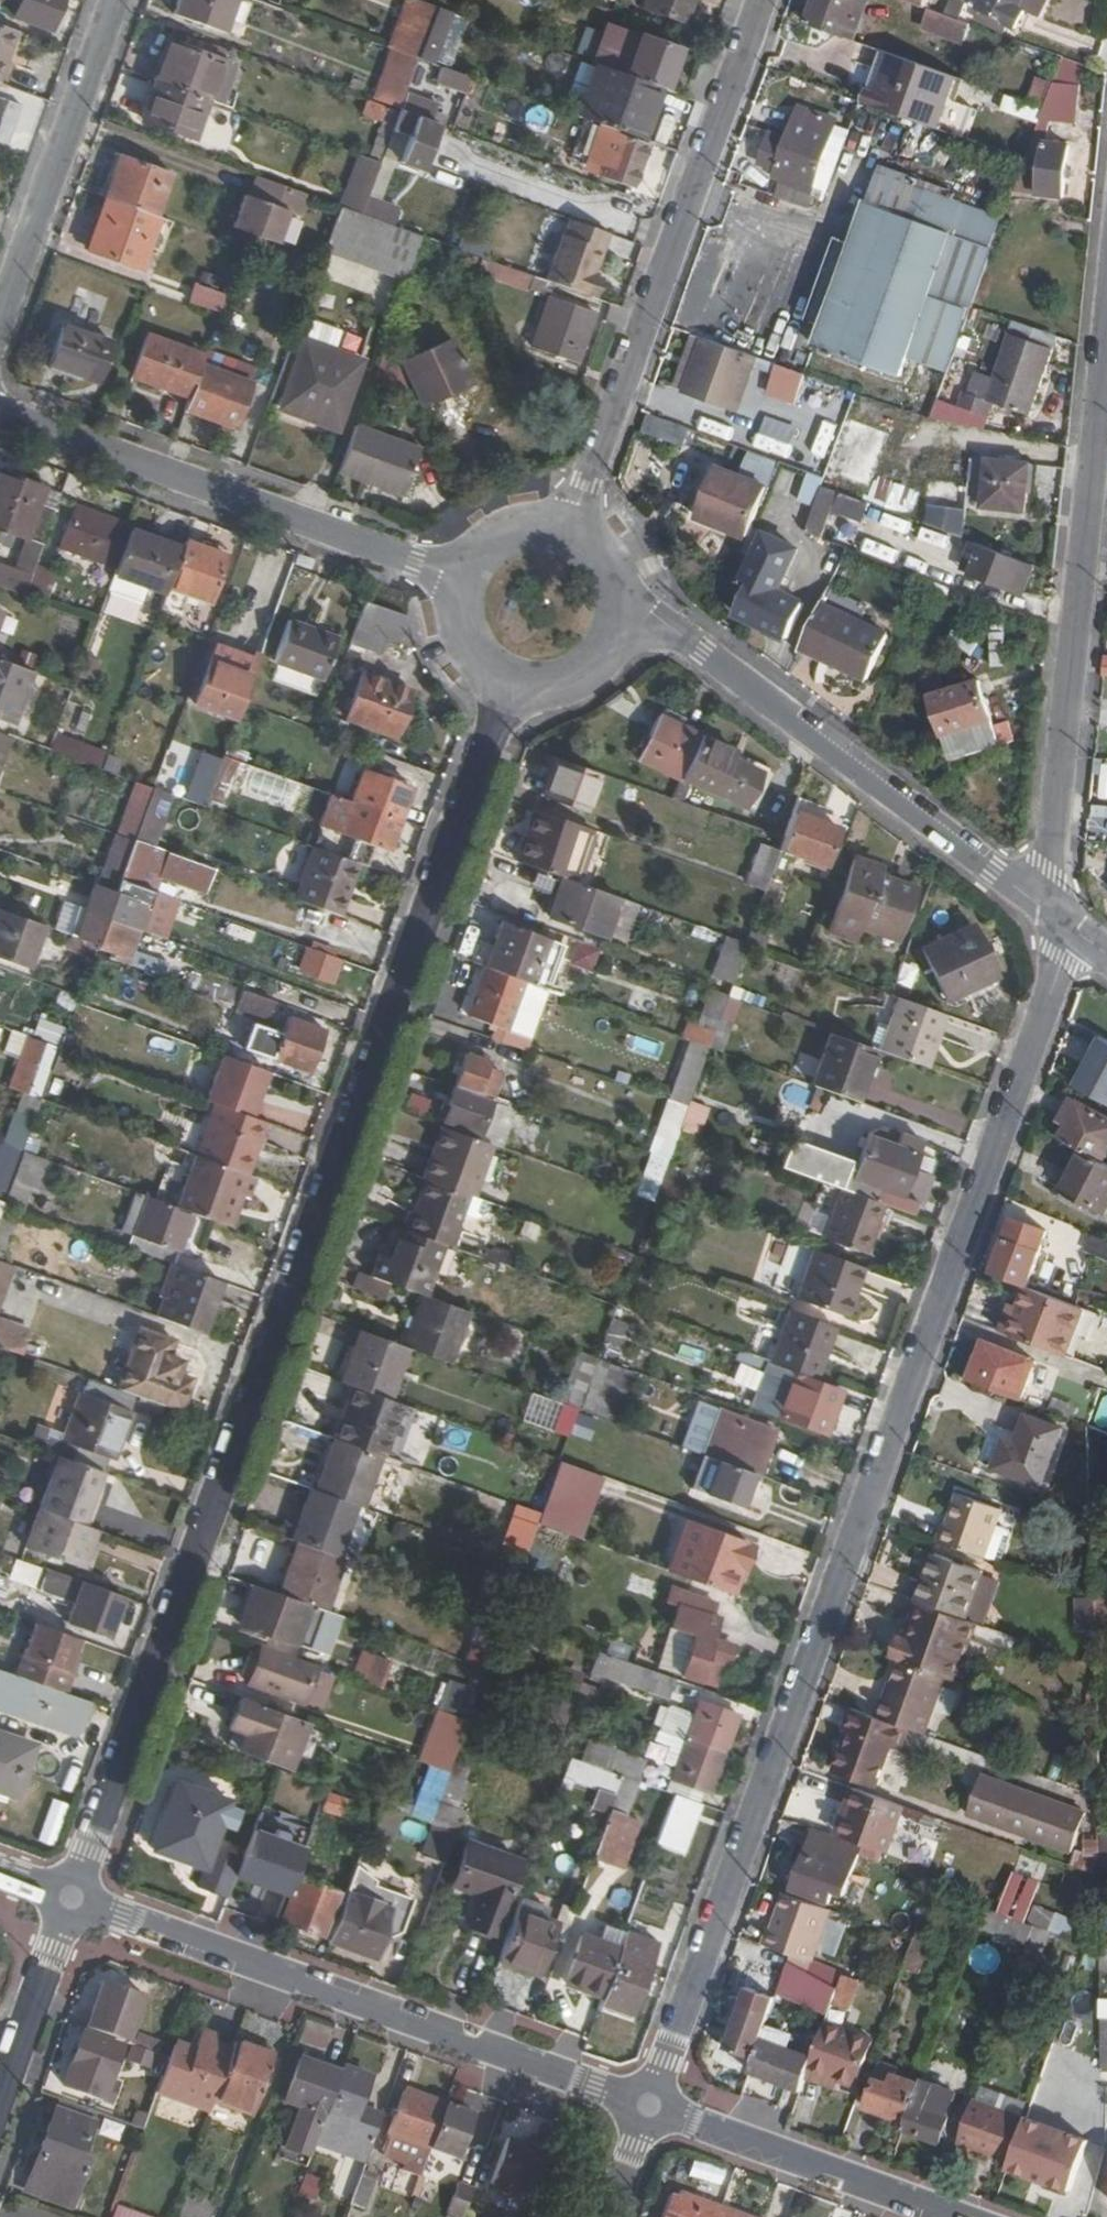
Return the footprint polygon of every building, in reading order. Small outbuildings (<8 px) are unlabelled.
[(62,0),(19,0),(20,1),(16,14),(52,28),(62,0)] [(172,11),(223,31),(234,0),(176,0),(172,11)] [(417,56),(426,30),(436,5),(423,0),(422,0),(403,51),(417,56)] [(689,0),(642,0),(640,3),(682,19),(689,0)] [(805,23),(853,42),(867,2),(862,0),(814,0),(805,23)] [(978,10),(1016,30),(1027,11),(1040,18),(1048,0),(1047,0),(983,0),(978,10)] [(426,30),(440,35),(449,9),(436,5),(426,30)] [(929,9),(924,32),(968,41),(973,18),(929,9)] [(15,26),(0,21),(0,70),(15,26)] [(658,85),(663,87),(677,46),(639,31),(635,33),(606,22),(591,61),(596,62),(658,85)] [(417,56),(431,61),(440,35),(426,30),(417,56)] [(154,79),(206,97),(219,59),(167,40),(154,79)] [(1048,51),(1021,43),(1005,85),(1033,94),(1048,51)] [(861,44),(854,63),(865,67),(871,48),(861,44)] [(854,63),(843,94),(902,116),(919,65),(871,48),(865,67),(854,63)] [(1082,75),(1081,59),(1062,60),(1063,77),(1082,75)] [(577,114),(601,124),(638,138),(658,85),(596,62),(577,114)] [(967,83),(943,74),(937,92),(960,100),(967,83)] [(470,75),(460,103),(472,108),(483,81),(470,75)] [(192,136),(206,97),(154,79),(139,116),(192,136)] [(1076,84),(1053,81),(1042,111),(1039,119),(1073,123),(1076,84)] [(398,109),(393,125),(408,131),(398,159),(420,167),(436,123),(426,119),(432,104),(404,93),(398,109)] [(22,101),(0,96),(0,140),(11,142),(22,101)] [(1020,136),(1026,120),(979,102),(971,127),(1016,144),(1020,136)] [(525,122),(554,124),(555,108),(526,106),(525,122)] [(1039,119),(1042,111),(1031,106),(1026,120),(1020,136),(1032,140),(1039,119)] [(805,198),(832,121),(798,109),(787,141),(774,136),(763,166),(776,170),(773,180),(780,183),(778,188),(805,198)] [(629,184),(645,140),(638,138),(601,124),(593,146),(605,150),(598,172),(629,184)] [(1030,144),(1025,161),(1041,163),(1037,196),(1060,198),(1066,147),(1030,144)] [(120,153),(114,171),(120,174),(127,156),(120,153)] [(114,171),(105,195),(107,196),(154,213),(170,172),(127,156),(120,174),(114,171)] [(294,209),(301,189),(258,174),(250,193),(245,192),(233,225),(277,240),(288,208),(294,209)] [(154,213),(107,196),(87,249),(140,268),(150,243),(162,248),(172,219),(154,213)] [(812,344),(897,376),(912,335),(949,348),(963,309),(926,294),(949,233),(864,202),(851,244),(835,238),(805,318),(820,324),(812,344)] [(408,273),(421,233),(361,211),(340,204),(326,242),(408,273)] [(602,245),(607,229),(568,215),(545,277),(591,294),(598,274),(590,271),(600,245),(602,245)] [(534,273),(505,263),(500,278),(529,287),(534,273)] [(594,310),(598,297),(591,294),(545,277),(534,273),(529,287),(549,295),(594,310)] [(194,284),(187,302),(217,314),(224,295),(194,284)] [(575,360),(594,310),(549,295),(532,346),(575,360)] [(312,314),(305,333),(335,345),(342,324),(312,314)] [(94,376),(109,336),(63,319),(48,360),(94,376)] [(187,395),(201,361),(202,354),(143,332),(128,372),(187,395)] [(335,345),(305,333),(280,401),(339,422),(365,356),(335,345)] [(959,408),(987,419),(994,405),(1028,417),(1052,349),(1007,333),(982,400),(965,393),(959,408)] [(405,373),(417,400),(469,377),(449,335),(398,357),(399,359),(405,373)] [(405,373),(399,359),(379,352),(375,363),(405,373)] [(187,395),(184,404),(232,422),(249,378),(201,361),(187,395)] [(796,405),(808,373),(779,362),(768,394),(796,405)] [(691,426),(701,430),(738,445),(758,394),(709,376),(691,426)] [(856,396),(851,421),(879,427),(884,402),(856,396)] [(689,425),(651,411),(645,428),(683,442),(685,436),(689,425)] [(960,447),(966,429),(921,415),(915,433),(960,447)] [(354,419),(337,468),(372,480),(375,474),(405,484),(420,443),(354,419)] [(689,425),(685,436),(696,440),(701,430),(691,426),(689,425)] [(767,429),(762,443),(794,455),(799,441),(767,429)] [(981,509),(1023,514),(1027,467),(986,462),(981,509)] [(715,519),(750,533),(763,503),(771,486),(719,465),(699,515),(714,522),(715,519)] [(23,594),(35,559),(53,509),(39,503),(45,484),(0,469),(0,525),(29,535),(17,567),(0,561),(0,585),(23,594)] [(819,485),(823,476),(811,471),(808,481),(819,485)] [(375,474),(372,480),(403,491),(405,484),(375,474)] [(53,509),(60,490),(45,484),(39,503),(53,509)] [(130,523),(132,519),(78,499),(60,543),(116,564),(130,523)] [(802,531),(830,542),(836,526),(824,521),(829,504),(814,499),(802,531)] [(931,502),(926,526),(964,533),(969,509),(931,502)] [(763,503),(750,533),(762,538),(752,564),(780,574),(789,553),(786,551),(799,519),(763,503)] [(886,510),(881,522),(908,534),(913,522),(886,510)] [(182,543),(130,523),(116,564),(114,569),(148,580),(167,588),(169,582),(182,543)] [(927,524),(920,537),(943,548),(949,535),(927,524)] [(225,552),(184,537),(182,543),(169,582),(188,590),(208,596),(225,552)] [(863,537),(861,550),(891,556),(894,543),(863,537)] [(1012,593),(1024,563),(955,537),(950,551),(965,558),(959,572),(1012,593)] [(313,552),(300,547),(297,556),(309,562),(313,552)] [(35,559),(23,594),(40,600),(51,565),(35,559)] [(148,580),(114,569),(109,584),(142,595),(148,580)] [(182,604),(188,590),(169,582),(167,588),(163,597),(182,604)] [(406,614),(365,600),(350,641),(381,653),(389,637),(412,645),(406,614)] [(886,634),(820,603),(809,626),(801,643),(829,656),(828,659),(866,676),(886,634)] [(801,643),(809,626),(788,617),(773,648),(794,658),(801,643)] [(322,677),(337,638),(288,620),(273,661),(322,677)] [(957,626),(949,640),(975,654),(983,640),(957,626)] [(1006,629),(992,631),(996,666),(1009,664),(1006,629)] [(13,720),(32,669),(0,657),(0,716),(13,720)] [(242,701),(251,676),(209,660),(194,702),(236,717),(242,701)] [(395,735),(411,690),(362,671),(346,716),(395,735)] [(967,754),(999,745),(978,683),(929,699),(946,755),(965,750),(967,754)] [(324,713),(318,729),(345,739),(351,723),(324,713)] [(686,777),(701,735),(656,719),(639,764),(684,780),(686,777)] [(0,731),(0,761),(9,735),(0,731)] [(50,749),(99,768),(106,750),(57,731),(50,749)] [(737,745),(702,733),(701,735),(686,777),(751,800),(764,765),(733,754),(737,745)] [(161,760),(166,749),(153,744),(149,755),(161,760)] [(238,760),(223,754),(203,807),(219,812),(238,760)] [(596,772),(557,758),(542,797),(582,812),(596,772)] [(350,801),(398,819),(409,787),(361,771),(350,801)] [(166,792),(152,787),(141,817),(156,823),(166,792)] [(324,827),(339,832),(350,801),(335,796),(324,827)] [(386,850),(398,819),(350,801),(339,832),(386,850)] [(533,809),(515,860),(554,873),(566,878),(572,879),(589,829),(533,809)] [(837,829),(795,814),(785,841),(780,850),(788,854),(824,867),(837,829)] [(767,834),(748,886),(765,893),(771,877),(780,850),(785,841),(767,834)] [(139,929),(153,889),(136,882),(142,867),(199,888),(206,867),(133,839),(114,892),(105,916),(139,929)] [(779,880),(788,854),(780,850),(771,877),(779,880)] [(354,921),(372,868),(332,854),(313,906),(354,921)] [(832,928),(894,950),(915,887),(878,874),(882,864),(858,856),(832,928)] [(566,878),(554,873),(547,896),(560,900),(566,878)] [(608,897),(610,894),(572,879),(566,878),(560,900),(547,896),(541,914),(595,932),(597,929),(614,936),(626,904),(608,897)] [(95,943),(105,916),(114,892),(97,885),(88,909),(82,908),(71,934),(95,943)] [(139,929),(149,932),(164,893),(153,889),(139,929)] [(0,905),(0,908),(14,913),(25,917),(29,907),(3,897),(0,905)] [(47,926),(25,917),(14,913),(0,950),(0,953),(32,965),(47,926)] [(132,948),(139,929),(105,916),(95,943),(93,951),(159,975),(163,960),(132,948)] [(731,921),(726,936),(748,944),(751,934),(753,929),(731,921)] [(472,960),(486,965),(530,981),(547,988),(563,945),(501,922),(494,943),(481,938),(472,960)] [(945,999),(995,977),(971,925),(922,948),(945,999)] [(748,944),(763,950),(766,940),(751,934),(748,944)] [(705,987),(728,996),(748,944),(726,936),(705,987)] [(577,938),(567,960),(591,971),(601,949),(577,938)] [(297,972),(335,983),(343,957),(305,945),(297,972)] [(486,965),(463,1029),(534,1054),(539,1038),(513,1029),(530,981),(486,965)] [(265,1023),(273,1002),(240,990),(233,1011),(265,1023)] [(925,1066),(944,1014),(898,998),(881,1050),(925,1066)] [(272,1056),(306,1068),(321,1028),(287,1016),(272,1056)] [(814,1086),(855,1101),(874,1047),(833,1033),(814,1086)] [(27,1093),(45,1041),(27,1035),(8,1086),(21,1091),(27,1093)] [(1074,1088),(1106,1105),(1106,1042),(1096,1037),(1087,1054),(1091,1056),(1074,1088)] [(699,1077),(710,1047),(700,1043),(689,1073),(699,1077)] [(465,1052),(453,1086),(488,1098),(492,1096),(506,1100),(516,1071),(502,1063),(499,1071),(486,1067),(488,1061),(465,1052)] [(688,1109),(699,1077),(689,1073),(683,1071),(671,1102),(688,1109)] [(488,1098),(453,1086),(441,1119),(476,1132),(488,1098)] [(21,1149),(39,1097),(27,1093),(21,1091),(3,1143),(21,1149)] [(257,1177),(275,1125),(214,1103),(196,1154),(247,1173),(257,1177)] [(1058,1141),(1080,1153),(1102,1164),(1106,1155),(1106,1120),(1079,1104),(1058,1141)] [(467,1193),(471,1195),(491,1143),(440,1125),(422,1177),(425,1178),(467,1193)] [(897,1146),(902,1135),(885,1129),(873,1137),(897,1146)] [(817,1182),(842,1191),(852,1194),(856,1181),(902,1197),(921,1140),(902,1133),(902,1135),(897,1146),(873,1137),(870,1136),(855,1176),(823,1166),(817,1182)] [(21,1149),(3,1143),(0,1142),(0,1178),(9,1181),(21,1149)] [(654,1202),(658,1193),(670,1160),(652,1153),(636,1196),(654,1202)] [(1080,1153),(1059,1192),(1104,1216),(1106,1211),(1106,1167),(1102,1164),(1080,1153)] [(185,1210),(229,1225),(239,1197),(247,1173),(196,1154),(176,1206),(185,1210)] [(256,1203),(265,1180),(257,1177),(247,1173),(239,1197),(256,1203)] [(442,1243),(449,1246),(467,1193),(425,1178),(406,1229),(442,1243)] [(170,1248),(185,1210),(176,1206),(125,1187),(111,1227),(170,1248)] [(869,1256),(887,1207),(852,1194),(842,1191),(824,1239),(869,1256)] [(1011,1221),(989,1275),(1025,1288),(1045,1234),(1011,1221)] [(391,1282),(424,1295),(442,1243),(406,1229),(397,1227),(387,1256),(378,1254),(370,1275),(391,1282)] [(846,1317),(857,1290),(850,1287),(858,1266),(813,1250),(794,1299),(846,1317)] [(15,1264),(0,1259),(0,1313),(15,1264)] [(175,1264),(157,1314),(168,1319),(201,1330),(219,1280),(175,1264)] [(857,1290),(865,1269),(858,1266),(850,1287),(857,1290)] [(370,1275),(359,1272),(355,1285),(384,1296),(391,1282),(370,1275)] [(1002,1312),(995,1330),(1060,1354),(1068,1332),(1080,1336),(1090,1312),(1044,1295),(1026,1289),(1018,1309),(1016,1317),(1002,1312)] [(450,1362),(468,1311),(424,1295),(405,1346),(450,1362)] [(1005,1304),(1002,1312),(1016,1317),(1018,1309),(1005,1304)] [(827,1348),(834,1328),(787,1311),(769,1363),(809,1376),(821,1346),(827,1348)] [(24,1351),(32,1324),(0,1314),(0,1343),(24,1351)] [(615,1358),(629,1323),(613,1316),(599,1351),(615,1358)] [(201,1368),(171,1357),(177,1339),(140,1326),(118,1388),(186,1412),(201,1368)] [(352,1388),(388,1400),(398,1372),(393,1369),(401,1345),(359,1330),(341,1383),(352,1388)] [(985,1342),(971,1380),(1023,1398),(1036,1362),(985,1342)] [(809,1376),(816,1379),(827,1348),(821,1346),(809,1376)] [(966,1378),(971,1380),(980,1356),(975,1355),(966,1378)] [(610,1421),(628,1369),(596,1358),(579,1410),(610,1421)] [(776,1415),(824,1433),(839,1392),(767,1366),(755,1401),(778,1409),(776,1415)] [(1096,1371),(1086,1366),(1079,1383),(1090,1387),(1096,1371)] [(129,1408),(134,1394),(88,1378),(84,1392),(129,1408)] [(1071,1411),(1079,1389),(1048,1378),(1039,1398),(1071,1411)] [(381,1457),(400,1404),(388,1400),(352,1388),(333,1439),(378,1456),(381,1457)] [(84,1392),(79,1391),(61,1441),(49,1437),(52,1429),(39,1424),(31,1446),(61,1457),(73,1461),(111,1475),(115,1460),(119,1462),(137,1411),(129,1408),(84,1392)] [(523,1421),(549,1427),(556,1400),(530,1393),(523,1421)] [(751,1474),(755,1474),(771,1428),(718,1408),(717,1410),(701,1404),(696,1406),(681,1447),(701,1455),(710,1457),(718,1460),(751,1474)] [(589,1441),(597,1419),(564,1406),(555,1429),(589,1441)] [(1042,1485),(1063,1428),(1031,1415),(1017,1451),(1002,1445),(993,1467),(1042,1485)] [(710,1457),(701,1455),(681,1447),(623,1426),(615,1445),(703,1477),(710,1457)] [(360,1506),(378,1456),(333,1439),(315,1490),(355,1504),(360,1506)] [(91,1527),(111,1475),(73,1461),(61,1457),(42,1509),(91,1527)] [(740,1505),(751,1474),(718,1460),(706,1493),(740,1505)] [(541,1523),(584,1537),(605,1475),(562,1461),(541,1523)] [(311,1489),(292,1541),(297,1544),(336,1558),(355,1504),(315,1490),(311,1489)] [(942,1522),(936,1539),(987,1557),(1003,1510),(957,1493),(945,1523),(942,1522)] [(83,1569),(97,1530),(91,1527),(42,1509),(27,1549),(83,1569)] [(669,1572),(732,1595),(749,1546),(687,1524),(669,1572)] [(998,1525),(987,1557),(1003,1563),(1013,1536),(1010,1530),(998,1525)] [(1097,1542),(1097,1590),(1106,1592),(1106,1543),(1097,1542)] [(322,1610),(341,1559),(336,1558),(297,1544),(279,1594),(305,1605),(322,1610)] [(935,1555),(918,1602),(923,1603),(967,1619),(984,1573),(935,1555)] [(104,1635),(118,1595),(80,1581),(65,1623),(104,1635)] [(279,1594),(253,1584),(239,1623),(291,1642),(305,1605),(279,1594)] [(692,1634),(679,1670),(713,1683),(721,1662),(725,1646),(713,1643),(720,1622),(708,1618),(713,1604),(672,1589),(667,1602),(681,1608),(673,1627),(692,1634)] [(1098,1596),(1097,1617),(1106,1618),(1106,1592),(1097,1590),(1098,1596)] [(1076,1596),(1075,1629),(1095,1630),(1097,1597),(1076,1596)] [(923,1603),(918,1602),(912,1619),(917,1621),(923,1603)] [(908,1618),(893,1659),(900,1662),(945,1678),(954,1681),(961,1657),(965,1658),(977,1623),(967,1619),(923,1603),(917,1621),(912,1619),(908,1618)] [(72,1657),(79,1638),(34,1622),(15,1674),(65,1692),(72,1674),(67,1671),(72,1657)] [(661,1663),(679,1670),(692,1634),(673,1627),(661,1663)] [(302,1660),(250,1640),(236,1681),(288,1700),(302,1660)] [(725,1646),(721,1662),(728,1664),(733,1650),(725,1646)] [(384,1686),(392,1659),(360,1648),(351,1676),(384,1686)] [(659,1699),(666,1676),(598,1651),(590,1673),(659,1699)] [(77,1658),(72,1657),(67,1671),(72,1674),(77,1658)] [(945,1678),(900,1662),(887,1699),(883,1697),(876,1718),(905,1729),(924,1735),(945,1678)] [(88,1700),(65,1692),(15,1674),(0,1668),(0,1686),(27,1696),(22,1709),(77,1729),(88,1700)] [(553,1694),(570,1700),(576,1681),(560,1675),(553,1694)] [(448,1679),(438,1707),(467,1717),(477,1690),(448,1679)] [(565,1715),(570,1700),(553,1694),(548,1709),(565,1715)] [(227,1744),(270,1760),(283,1729),(272,1724),(277,1713),(239,1700),(232,1717),(236,1719),(227,1744)] [(679,1740),(721,1755),(735,1717),(693,1701),(688,1714),(679,1740)] [(679,1740),(688,1714),(666,1706),(661,1708),(653,1730),(667,1736),(679,1740)] [(439,1709),(420,1763),(430,1767),(447,1774),(467,1719),(439,1709)] [(876,1718),(851,1709),(845,1725),(851,1727),(836,1768),(877,1783),(891,1747),(898,1750),(905,1729),(876,1718)] [(33,1744),(0,1732),(0,1786),(17,1792),(33,1744)] [(708,1793),(721,1755),(679,1740),(667,1736),(658,1762),(670,1767),(666,1778),(703,1792),(708,1793)] [(587,1741),(579,1761),(621,1776),(636,1781),(643,1762),(587,1741)] [(419,1797),(436,1804),(447,1774),(430,1767),(419,1797)] [(450,1774),(441,1796),(461,1803),(469,1782),(450,1774)] [(621,1776),(591,1860),(607,1866),(609,1862),(613,1850),(626,1855),(639,1823),(625,1817),(639,1782),(636,1781),(621,1776)] [(1070,1854),(1084,1814),(982,1777),(968,1815),(1070,1854)] [(678,1796),(699,1804),(703,1792),(666,1778),(661,1790),(674,1795),(678,1796)] [(153,1849),(201,1867),(210,1845),(227,1800),(178,1783),(153,1849)] [(905,1807),(856,1789),(848,1809),(855,1812),(844,1842),(860,1847),(887,1856),(905,1807)] [(358,1821),(362,1807),(325,1793),(320,1807),(358,1821)] [(693,1817),(699,1804),(678,1796),(673,1810),(693,1817)] [(855,1812),(848,1809),(838,1839),(844,1842),(855,1812)] [(683,1846),(693,1817),(673,1810),(662,1839),(683,1846)] [(242,1857),(235,1875),(286,1894),(309,1830),(259,1812),(242,1857)] [(838,1839),(814,1831),(793,1887),(830,1901),(834,1889),(844,1893),(860,1847),(844,1842),(838,1839)] [(1081,1868),(1099,1871),(1103,1839),(1085,1837),(1081,1868)] [(467,1925),(492,1934),(517,1863),(466,1843),(452,1883),(479,1893),(467,1925)] [(196,1887),(227,1898),(235,1875),(242,1857),(210,1845),(201,1867),(203,1867),(196,1887)] [(622,1866),(626,1855),(613,1850),(609,1862),(622,1866)] [(356,1861),(328,1938),(375,1956),(382,1935),(397,1940),(411,1898),(387,1890),(375,1883),(363,1870),(356,1861)] [(387,1890),(411,1898),(416,1884),(356,1861),(363,1870),(375,1883),(387,1890)] [(1016,1869),(1001,1911),(1029,1921),(1045,1880),(1016,1869)] [(337,1889),(296,1873),(279,1920),(322,1936),(337,1889)] [(771,1925),(763,1945),(792,1955),(813,1963),(831,1911),(786,1894),(774,1926),(771,1925)] [(519,1898),(515,1910),(542,1919),(546,1909),(519,1898)] [(515,1910),(498,1957),(537,1972),(542,1960),(555,1924),(542,1919),(515,1910)] [(555,1924),(542,1960),(554,1964),(567,1928),(555,1924)] [(601,1996),(599,2003),(631,2014),(655,1944),(624,1932),(618,1949),(601,1996)] [(563,1982),(601,1996),(618,1949),(580,1935),(563,1982)] [(813,1963),(792,1955),(789,1964),(809,1973),(813,1963)] [(789,1964),(784,1979),(807,1987),(812,1975),(809,1973),(789,1964)] [(744,2093),(793,2111),(795,2112),(806,2083),(804,2082),(809,2067),(813,2056),(786,2046),(807,1987),(784,1979),(770,2014),(773,2015),(756,2062),(744,2093)] [(103,1981),(87,2028),(125,2042),(142,1995),(103,1981)] [(725,2050),(754,2061),(756,2062),(773,2015),(770,2014),(742,2003),(725,2050)] [(813,2056),(809,2067),(854,2084),(870,2040),(825,2023),(813,2056)] [(62,2067),(68,2068),(82,2034),(75,2031),(62,2067)] [(194,2050),(175,2043),(168,2059),(156,2092),(208,2112),(211,2102),(229,2051),(214,2046),(217,2037),(202,2031),(194,2050)] [(82,2034),(68,2068),(71,2070),(65,2089),(109,2105),(115,2086),(107,2084),(120,2047),(82,2034)] [(270,2059),(232,2045),(229,2051),(211,2102),(249,2117),(270,2059)] [(321,2118),(339,2067),(299,2054),(282,2104),(321,2118)] [(368,2078),(339,2067),(321,2118),(310,2149),(361,2169),(378,2123),(355,2114),(368,2078)] [(914,2105),(921,2086),(893,2076),(889,2086),(877,2082),(867,2108),(907,2123),(914,2105)] [(426,2150),(442,2105),(401,2091),(384,2139),(386,2139),(425,2154),(426,2150)] [(1026,2120),(974,2101),(957,2144),(982,2153),(985,2146),(996,2150),(994,2158),(1010,2163),(1025,2121),(1026,2120)] [(473,2116),(442,2105),(426,2150),(458,2162),(473,2116)] [(907,2123),(904,2130),(938,2143),(948,2118),(914,2105),(907,2123)] [(27,2191),(70,2207),(86,2163),(79,2160),(92,2125),(54,2111),(27,2191)] [(1010,2163),(1008,2169),(1069,2193),(1086,2145),(1025,2121),(1010,2163)] [(425,2154),(386,2139),(379,2156),(403,2164),(401,2172),(417,2178),(425,2154)] [(527,2198),(545,2147),(528,2141),(525,2147),(506,2139),(490,2183),(527,2198)] [(985,2146),(982,2153),(994,2158),(996,2150),(985,2146)] [(277,2196),(292,2201),(300,2179),(284,2173),(277,2196)] [(368,2209),(377,2178),(361,2174),(352,2205),(368,2209)] [(310,2206),(317,2185),(303,2180),(296,2201),(310,2206)] [(471,2190),(455,2184),(443,2215),(450,2216),(462,2216),(471,2190)] [(714,2204),(682,2192),(679,2197),(672,2195),(665,2216),(716,2216),(717,2216),(711,2214),(714,2204)] [(720,2206),(714,2204),(711,2214),(717,2216),(720,2206)] [(720,2206),(717,2216),(719,2216),(723,2216),(726,2208),(720,2206)] [(726,2208),(723,2216),(751,2216),(726,2208)]
